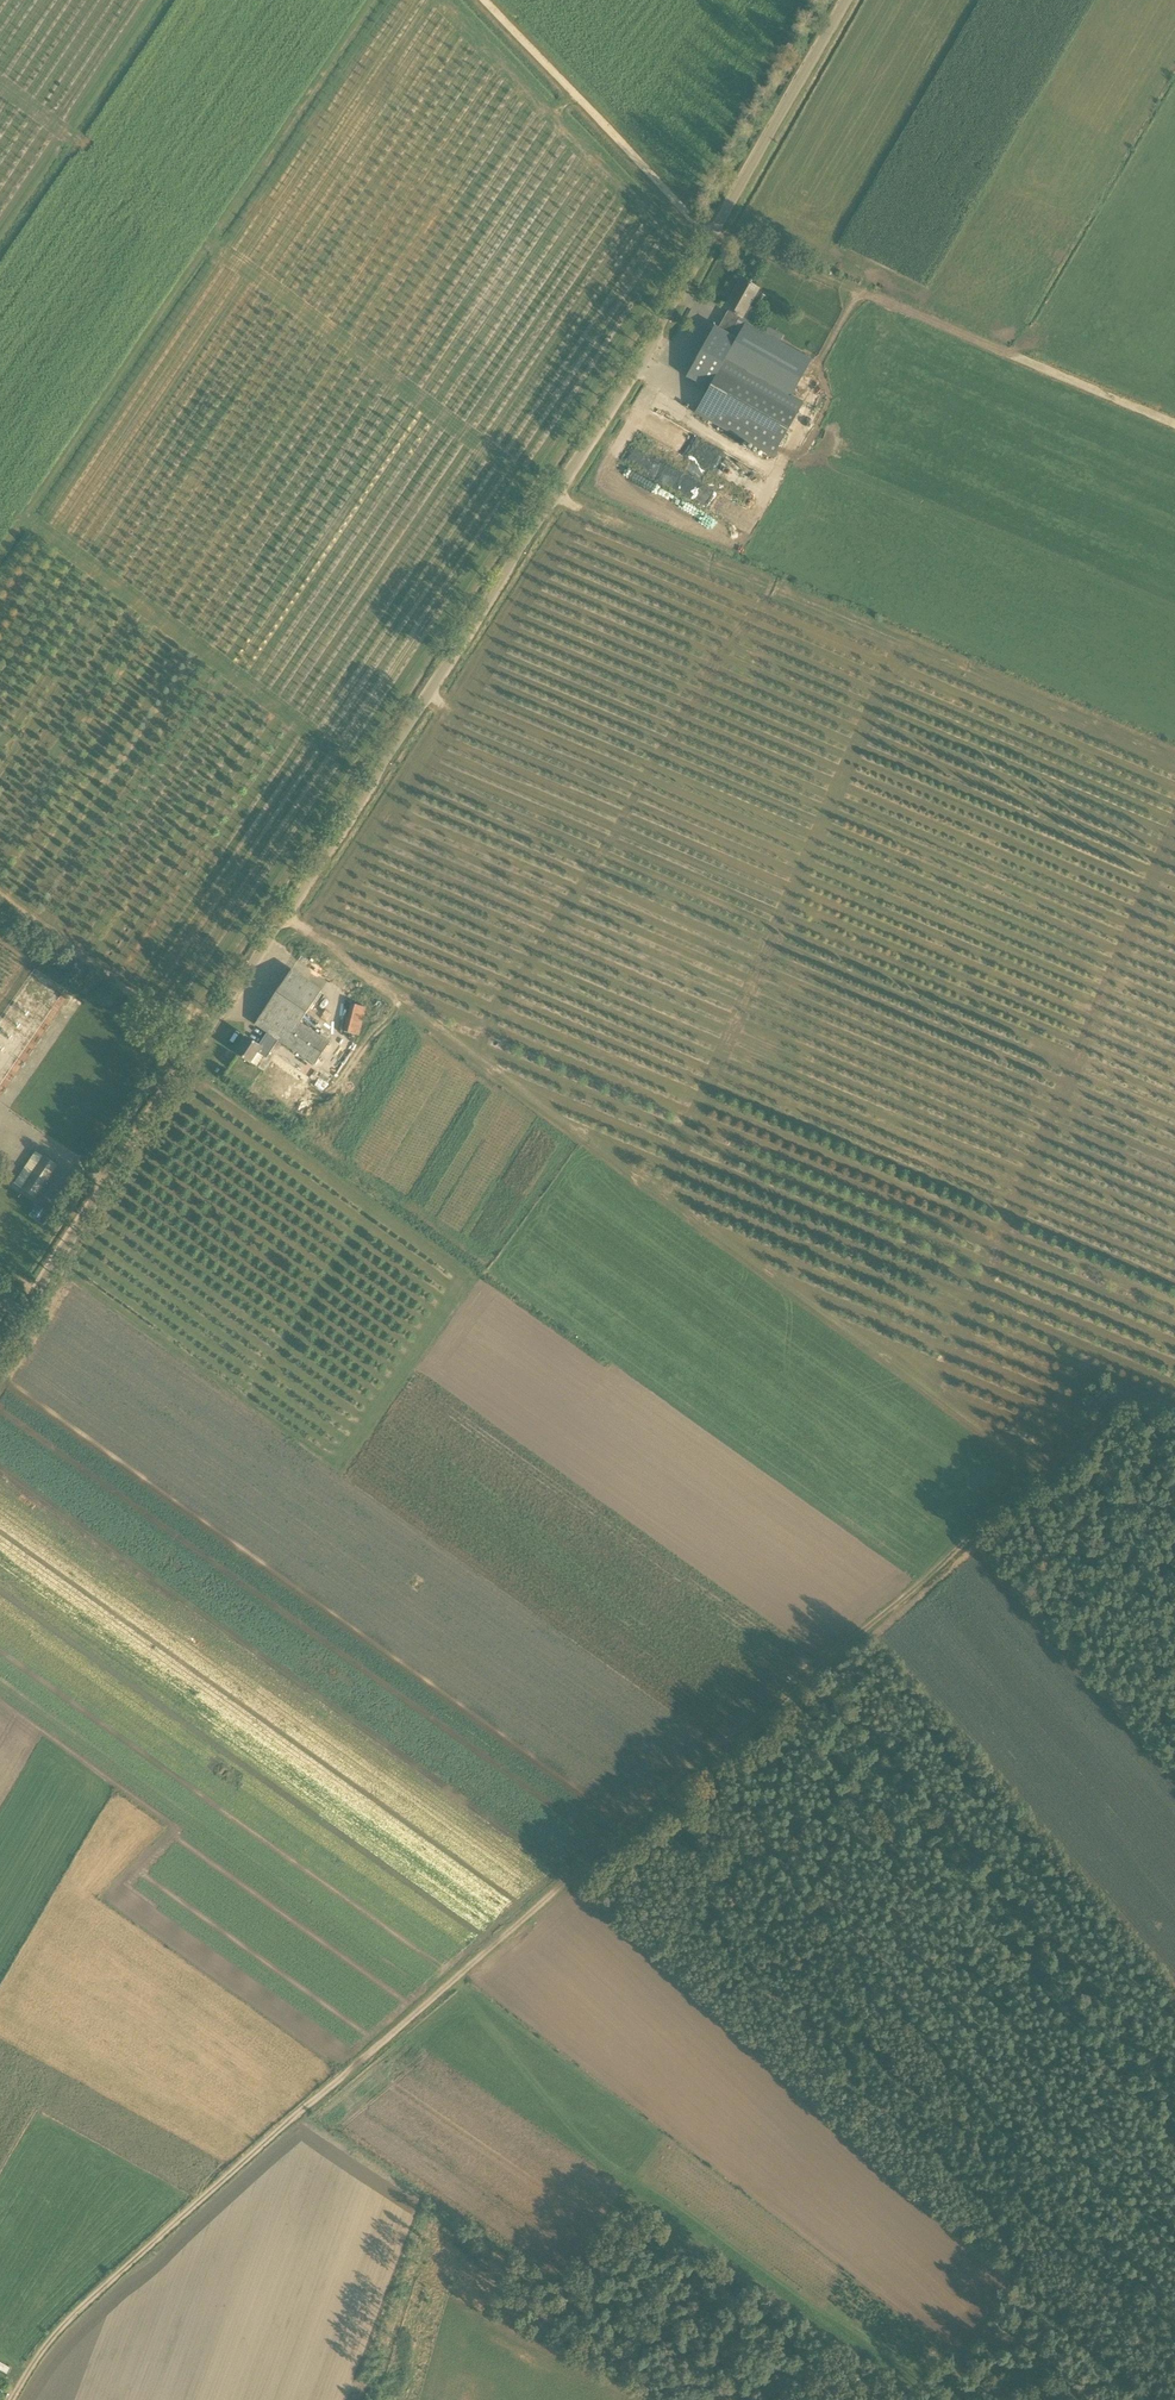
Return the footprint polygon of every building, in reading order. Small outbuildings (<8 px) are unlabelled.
[(761,282),(755,279),(752,284),(758,288),(761,282)] [(788,368),(802,376),(811,360),(780,343),(765,335),(741,321),(759,290),(741,280),(724,309),(728,311),(719,328),(714,325),(685,377),(708,389),(694,414),(772,457),(801,405),(776,391),(788,368)] [(769,327),(765,335),(780,343),(784,335),(769,327)] [(328,1042),(299,1023),(321,991),(291,970),(254,1025),(267,1033),(278,1041),(314,1065),(329,1043),(328,1042)] [(366,1007),(349,1004),(343,1031),(359,1035),(366,1007)] [(270,1052),(278,1041),(267,1033),(258,1046),(246,1038),(235,1054),(250,1064),(257,1053),(271,1062),(275,1056),(270,1052)] [(58,1166),(44,1157),(35,1151),(13,1183),(36,1199),(58,1166)] [(46,1210),(37,1204),(36,1205),(29,1216),(38,1222),(46,1210)]
